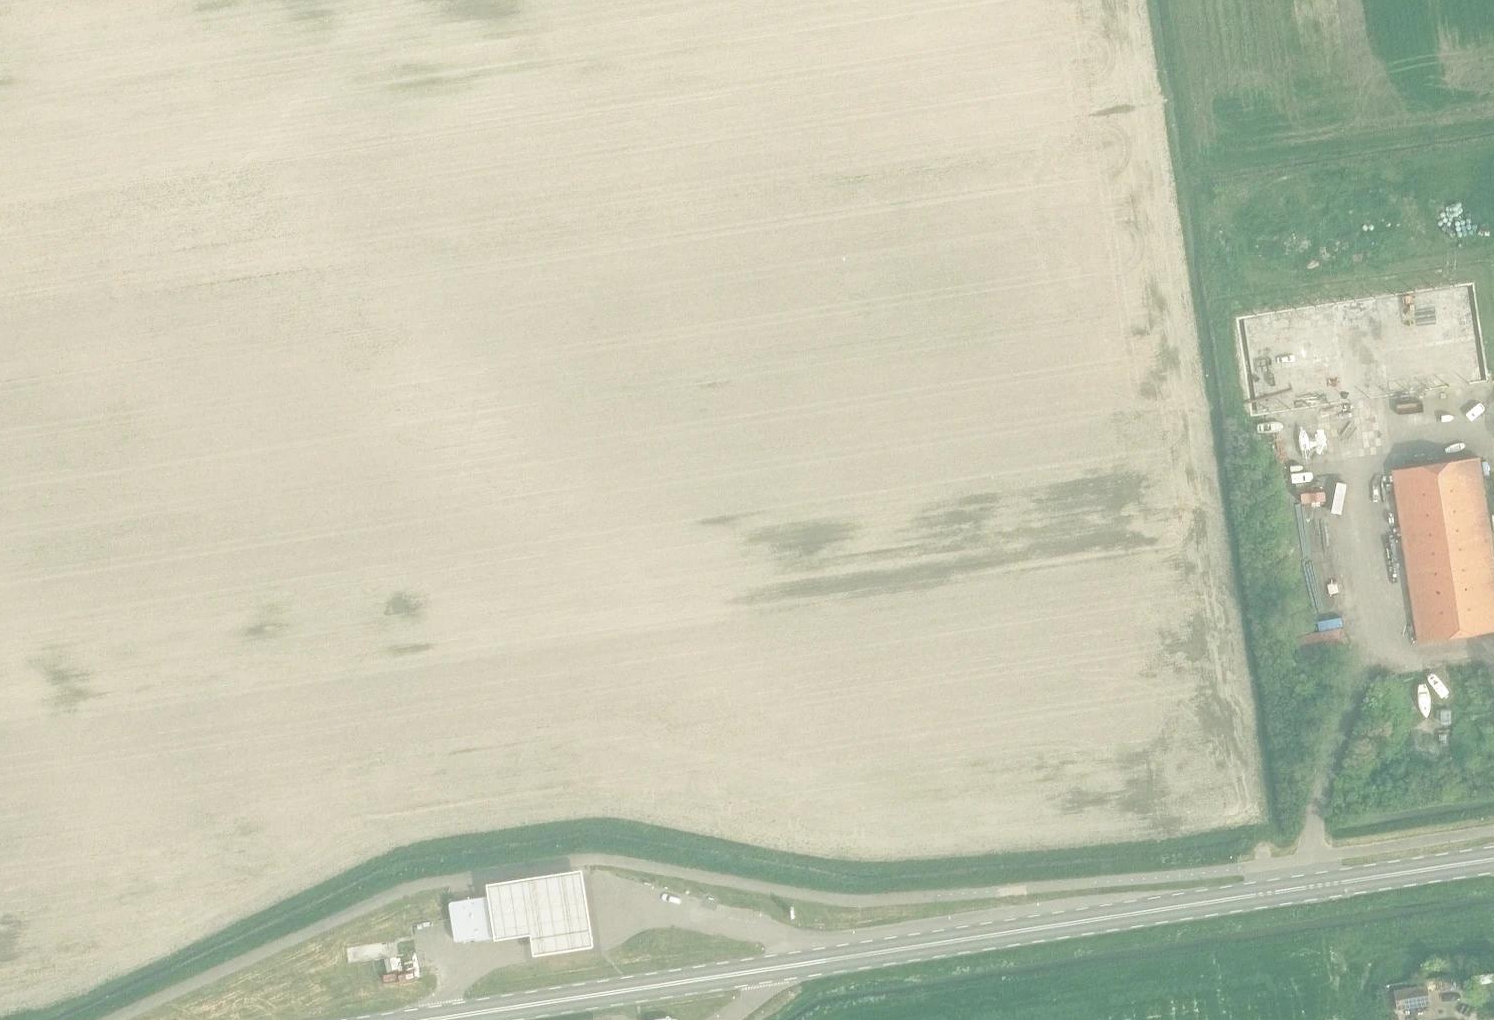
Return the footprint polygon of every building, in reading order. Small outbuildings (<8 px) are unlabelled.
[(1247,421),(1484,382),(1468,286),(1228,323),(1247,421)] [(1415,641),(1493,628),(1493,579),(1475,457),(1388,470),(1415,641)] [(479,886),(481,901),(486,933),(487,942),(501,940),(527,936),(528,948),(530,956),(589,947),(588,937),(581,891),(578,872),(479,886)] [(446,901),(452,939),(492,933),(486,895),(446,901)] [(1393,991),(1397,1011),(1430,1005),(1426,985),(1393,991)]
